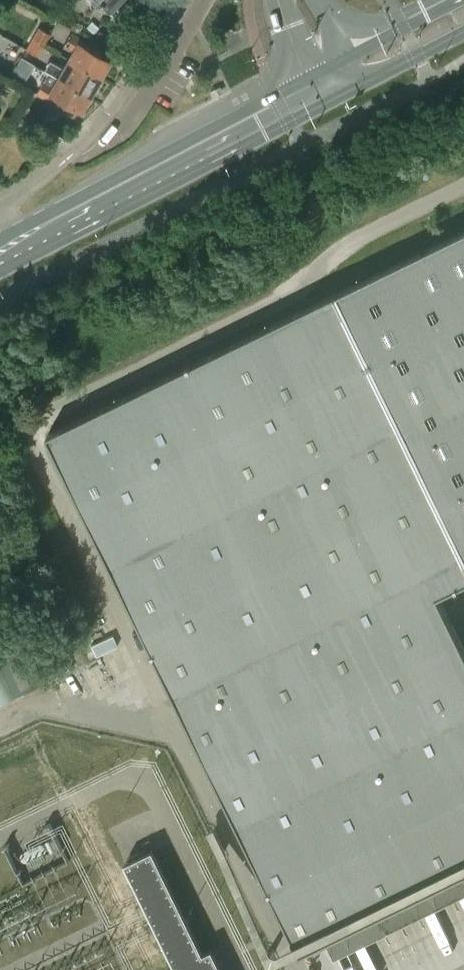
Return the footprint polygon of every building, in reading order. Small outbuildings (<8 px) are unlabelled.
[(96,7),(100,3),(109,12),(111,10),(115,14),(123,5),(119,1),(120,0),(89,0),(96,7)] [(99,28),(90,20),(84,27),(93,35),(99,28)] [(38,27),(32,36),(45,43),(50,34),(38,27)] [(74,50),(69,57),(100,75),(108,61),(97,55),(100,51),(70,34),(64,44),(74,50)] [(45,43),(32,36),(25,49),(38,56),(45,43)] [(43,71),(47,73),(88,96),(100,75),(69,57),(63,68),(49,60),(43,71)] [(22,82),(28,71),(17,65),(10,76),(22,82)] [(88,96),(47,73),(37,91),(66,109),(69,104),(79,111),(88,96)] [(463,582),(463,231),(318,302),(48,435),(301,951),(463,871),(463,650),(437,595),(463,582)] [(106,624),(66,639),(75,662),(115,648),(106,624)] [(0,652),(0,681),(10,703),(38,691),(16,644),(0,652)] [(51,657),(29,668),(40,689),(61,679),(51,657)] [(9,704),(0,686),(0,708),(9,704)] [(203,952),(152,849),(125,863),(147,908),(157,930),(175,966),(167,969),(222,969),(212,948),(203,952)]
